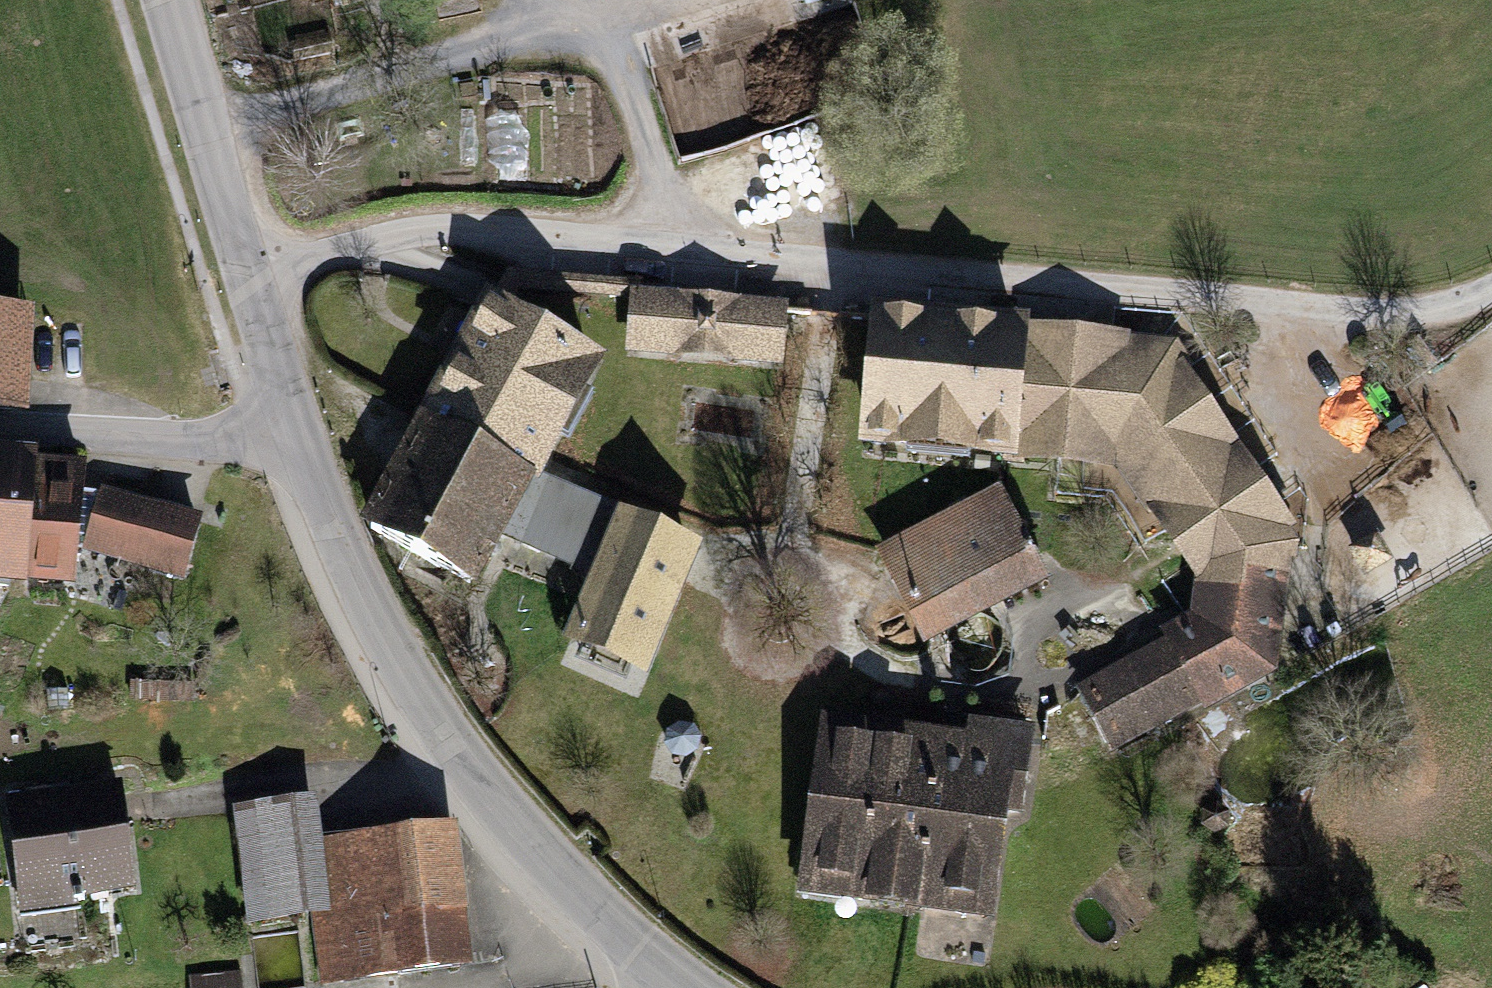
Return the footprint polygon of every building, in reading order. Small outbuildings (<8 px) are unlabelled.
[(507,269),(491,297),(509,306),(518,289),(630,298),(630,289),(631,280),(507,269)] [(786,303),(630,289),(630,298),(625,356),(780,370),(786,311),(786,303)] [(416,416),(533,478),(538,481),(605,358),(509,306),(491,297),(482,292),(416,416)] [(1297,527),(1173,337),(1028,324),(1029,319),(869,305),(868,318),(856,448),(1116,471),(1194,582),(1240,588),(1245,556),(1299,544),(1292,531),(1297,527)] [(0,307),(0,411),(26,412),(32,309),(0,307)] [(473,590),(533,478),(416,416),(355,527),(473,590)] [(0,446),(0,586),(23,588),(23,584),(71,589),(84,463),(32,458),(33,449),(0,446)] [(201,518),(101,487),(82,551),(182,581),(201,518)] [(1049,583),(1000,487),(874,550),(923,646),(1049,583)] [(616,510),(560,642),(645,677),(701,545),(616,510)] [(511,564),(545,576),(555,548),(521,536),(511,564)] [(1075,691),(1034,714),(1032,728),(1027,769),(1078,774),(1200,706),(1204,714),(1278,672),(1292,560),(1297,561),(1299,544),(1245,556),(1240,588),(1194,582),(1190,614),(1159,631),(1163,639),(1073,687),(1075,691)] [(897,909),(919,729),(820,717),(798,897),(897,909)] [(919,729),(897,909),(996,921),(1009,815),(1021,816),(1027,769),(1032,728),(965,720),(963,735),(919,729)] [(120,783),(4,798),(19,917),(71,911),(70,902),(134,894),(120,783)] [(245,929),(313,921),(329,919),(319,841),(314,799),(230,809),(245,929)] [(1202,810),(1201,826),(1214,835),(1228,828),(1230,812),(1216,803),(1202,810)] [(319,841),(329,919),(313,921),(321,987),(322,987),(472,970),(454,824),(319,841)] [(189,976),(190,987),(241,987),(239,971),(189,976)]
